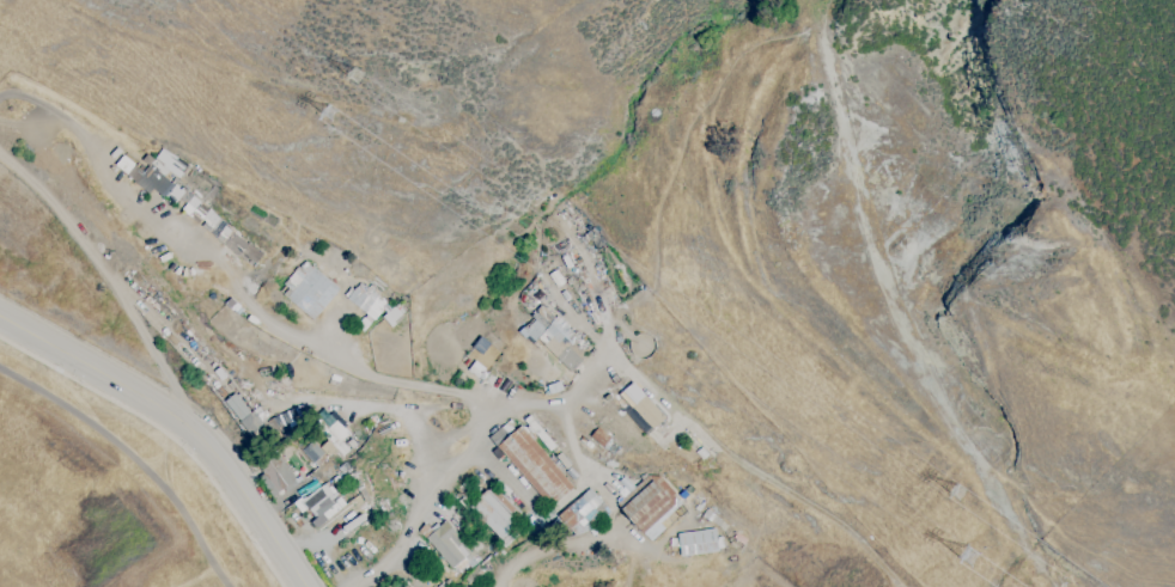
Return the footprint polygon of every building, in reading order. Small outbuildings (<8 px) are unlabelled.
[(185,189),(175,181),(186,167),(161,148),(138,178),(173,204),(185,189)] [(255,265),(203,221),(213,209),(230,224),(229,225),(245,239),(246,238),(255,246),(255,245),(264,253),(255,265)] [(593,252),(591,247),(589,249),(588,245),(586,240),(583,237),(593,227),(607,243),(597,250),(593,252)] [(568,264),(564,255),(570,252),(573,262),(568,264)] [(315,319),(288,298),(288,296),(284,293),(288,287),(293,291),(298,285),(290,279),(296,270),(296,271),(302,264),(303,264),(305,261),(306,262),(308,261),(310,263),(309,264),(312,267),(313,267),(340,288),(315,319)] [(376,319),(360,307),(357,305),(354,307),(349,304),(352,301),(348,298),(349,296),(346,293),(351,287),(354,289),(357,287),(355,287),(361,280),(369,285),(367,286),(370,287),(370,286),(376,289),(377,288),(380,292),(378,295),(382,298),(382,299),(386,302),(384,306),(385,306),(384,307),(376,319)] [(553,337),(546,329),(531,316),(542,305),(555,318),(558,316),(567,325),(566,326),(574,335),(577,332),(584,340),(576,348),(565,337),(559,343),(553,338),(553,337)] [(543,348),(553,338),(559,343),(565,337),(576,348),(584,357),(570,373),(543,348)] [(483,380),(480,377),(479,378),(468,371),(476,361),(486,369),(485,371),(488,373),(483,380)] [(653,429),(631,405),(644,392),(666,417),(653,429)] [(239,420),(251,436),(265,425),(254,410),(239,420)] [(550,451),(535,432),(532,434),(528,427),(530,426),(525,420),(530,415),(556,445),(550,451)] [(336,426),(346,435),(341,440),(351,450),(343,455),(339,451),(335,455),(333,453),(329,455),(321,447),(322,447),(329,440),(319,430),(325,423),(333,429),(336,426)] [(549,508),(498,446),(522,426),(523,427),(524,426),(529,432),(528,433),(574,487),(549,508)] [(604,447),(590,435),(591,434),(592,434),(598,427),(611,438),(604,447)] [(300,445),(287,433),(292,428),(304,441),(300,445)] [(255,457),(249,447),(260,440),(266,450),(255,457)] [(318,466),(303,450),(313,440),(329,457),(318,466)] [(278,493),(262,470),(281,457),(297,478),(287,485),(290,488),(287,490),(285,488),(278,493)] [(644,533),(617,503),(650,475),(660,476),(676,493),(675,496),(682,503),(674,510),(671,508),(644,533)] [(509,545),(471,507),(482,495),(481,495),(487,489),(488,490),(494,484),(523,513),(516,520),(519,524),(515,528),(520,533),(509,545)] [(317,527),(312,522),(317,518),(310,509),(327,495),(329,497),(336,491),(346,503),(317,527)] [(467,508),(459,500),(464,496),(471,505),(467,508)] [(576,536),(559,515),(583,496),(588,501),(586,501),(593,509),(585,515),(586,516),(602,503),(604,507),(605,507),(610,512),(588,531),(576,536)] [(558,527),(553,521),(559,516),(562,522),(558,527)] [(458,571),(455,567),(452,568),(426,538),(426,539),(419,531),(426,522),(432,528),(438,522),(440,526),(448,520),(457,532),(459,530),(465,537),(463,538),(481,560),(471,568),(468,563),(458,571)] [(681,556),(678,533),(717,527),(720,551),(681,556)] [(474,586),(464,579),(479,564),(488,573),(474,586)] [(443,581),(434,568),(439,565),(449,577),(443,581)]
